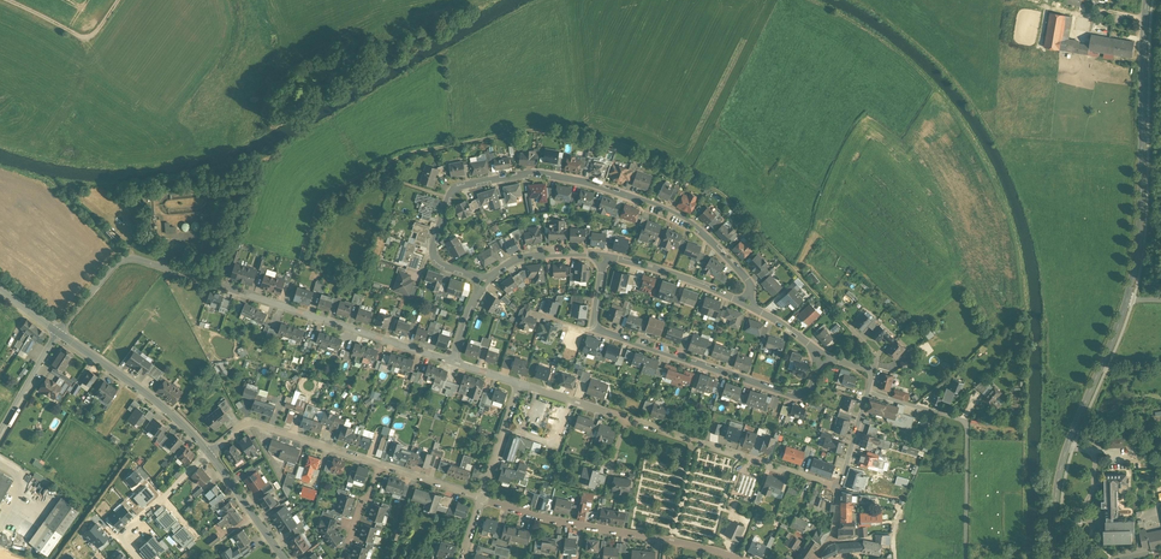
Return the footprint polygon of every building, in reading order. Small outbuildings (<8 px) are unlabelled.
[(1066,15),(1050,13),(1045,47),(1060,49),(1066,15)] [(1080,41),(1068,39),(1072,16),(1066,15),(1060,49),(1078,52),(1079,43),(1080,41)] [(1090,45),(1089,50),(1113,54),(1116,38),(1092,34),(1090,45)] [(1135,41),(1116,38),(1113,54),(1132,57),(1135,41)] [(1089,50),(1090,45),(1079,43),(1078,52),(1089,54),(1089,50)] [(1111,63),(1095,61),(1095,68),(1110,70),(1111,63)] [(563,152),(558,151),(547,149),(545,160),(556,162),(557,156),(563,157),(563,152)] [(534,151),(524,151),(524,153),(521,153),(521,164),(534,164),(534,158),(535,151),(534,151)] [(599,156),(597,157),(597,158),(593,157),(592,160),(590,167),(589,172),(598,174),(598,176),(603,177),(605,171),(606,163),(607,161),(607,160),(603,159),(603,158),(603,157),(602,156),(600,155),(599,156)] [(575,157),(568,156),(566,169),(578,171),(579,167),(581,160),(580,160),(575,159),(575,157)] [(581,160),(579,167),(585,169),(585,165),(587,158),(585,157),(581,156),(580,160),(581,160)] [(496,159),(494,159),(495,162),(496,169),(510,167),(509,157),(496,159)] [(477,161),(471,162),(473,174),(488,171),(487,163),(486,160),(485,160),(477,161)] [(462,162),(451,164),(453,176),(465,174),(463,165),(462,162)] [(629,169),(616,165),(613,174),(613,175),(613,177),(613,179),(615,181),(617,183),(620,183),(622,182),(624,181),(625,179),(626,178),(629,170),(629,169)] [(443,166),(438,167),(437,170),(435,175),(440,176),(446,174),(443,166)] [(437,170),(429,167),(427,172),(425,171),(422,181),(432,185),(435,175),(437,170)] [(639,171),(637,171),(636,174),(632,184),(647,190),(652,176),(639,171)] [(520,184),(504,187),(506,197),(507,203),(508,203),(516,201),(516,196),(522,195),(520,184)] [(545,184),(529,186),(529,193),(530,197),(539,196),(539,201),(547,201),(545,184)] [(668,187),(663,184),(658,194),(668,199),(672,191),(673,189),(670,188),(670,187),(669,186),(668,187)] [(572,188),(557,186),(557,189),(555,198),(569,201),(572,188)] [(495,189),(479,194),(479,197),(482,203),(488,201),(490,208),(500,205),(497,196),(495,189)] [(594,194),(582,190),(579,201),(584,203),(583,208),(589,209),(590,206),(589,206),(590,204),(591,205),(593,196),(594,194)] [(677,194),(673,200),(679,203),(683,196),(681,195),(682,192),(679,190),(677,194)] [(677,194),(672,191),(668,199),(673,201),(673,200),(677,194)] [(425,196),(418,194),(416,201),(422,203),(419,210),(423,212),(423,214),(429,216),(430,215),(432,208),(431,207),(434,198),(425,195),(425,196)] [(679,203),(678,206),(683,209),(689,213),(695,202),(694,201),(696,198),(690,195),(689,198),(684,196),(683,196),(679,203)] [(599,198),(593,196),(591,205),(590,204),(589,206),(590,206),(596,208),(598,202),(599,198)] [(616,202),(603,197),(601,203),(598,211),(605,214),(606,210),(611,213),(612,213),(614,207),(616,202)] [(465,200),(456,205),(458,207),(455,208),(460,217),(462,215),(463,218),(471,213),(470,211),(473,210),(476,209),(473,204),(470,205),(468,201),(466,203),(465,200)] [(623,211),(621,217),(622,217),(634,221),(636,218),(637,214),(639,210),(626,205),(623,211)] [(620,209),(614,207),(612,213),(611,213),(611,215),(617,217),(619,210),(620,209)] [(707,208),(700,216),(708,223),(714,217),(717,220),(719,219),(721,216),(718,213),(719,213),(716,210),(713,212),(712,211),(711,212),(707,208)] [(648,220),(642,217),(641,219),(639,225),(643,227),(643,226),(647,228),(649,222),(648,221),(648,220)] [(714,217),(708,223),(712,227),(717,220),(714,217)] [(717,220),(712,227),(714,229),(722,222),(719,219),(717,220)] [(564,220),(554,220),(554,224),(550,224),(549,227),(549,232),(549,236),(549,238),(557,239),(556,239),(562,240),(562,239),(563,239),(563,238),(564,230),(564,220)] [(727,221),(716,232),(725,240),(728,237),(729,238),(736,231),(730,226),(731,225),(731,224),(728,221),(727,221)] [(430,227),(415,222),(413,231),(418,233),(416,240),(423,242),(425,243),(430,227)] [(661,226),(649,222),(647,228),(643,226),(643,227),(639,238),(648,242),(650,236),(657,238),(661,226)] [(169,227),(169,223),(165,223),(166,233),(175,232),(175,227),(169,227)] [(538,226),(532,228),(533,231),(524,233),(526,240),(527,244),(535,241),(536,243),(542,241),(538,226)] [(519,229),(512,232),(517,240),(521,238),(519,229)] [(585,229),(571,229),(570,240),(582,241),(582,237),(585,237),(585,229)] [(661,245),(661,246),(668,249),(670,243),(678,246),(681,238),(682,236),(667,230),(664,239),(661,245)] [(602,235),(593,234),(592,244),(600,246),(600,247),(605,247),(606,237),(607,235),(606,235),(602,234),(602,235)] [(449,241),(446,242),(447,244),(454,257),(461,253),(465,251),(457,237),(449,241)] [(735,237),(729,242),(732,245),(738,240),(735,237)] [(447,238),(441,241),(443,246),(447,244),(446,242),(449,241),(447,238)] [(502,238),(497,241),(500,248),(505,246),(504,242),(502,238)] [(504,242),(505,246),(509,253),(519,249),(513,238),(504,242)] [(616,238),(615,242),(613,248),(625,251),(628,240),(623,239),(616,238)] [(497,241),(490,245),(491,248),(494,252),(500,249),(500,248),(497,241)] [(741,241),(733,249),(742,258),(750,250),(754,247),(749,242),(745,245),(741,241)] [(701,247),(687,243),(684,253),(697,258),(699,253),(701,247)] [(415,248),(408,246),(403,261),(412,263),(411,266),(417,268),(421,257),(413,254),(415,248)] [(491,248),(479,254),(485,265),(497,259),(494,252),(491,248)] [(705,255),(699,253),(697,258),(696,260),(702,262),(702,261),(705,255)] [(753,260),(749,264),(752,267),(751,268),(753,271),(754,270),(757,273),(767,264),(766,264),(767,263),(764,259),(763,260),(757,254),(752,259),(753,260)] [(722,266),(711,258),(708,264),(707,264),(703,271),(709,275),(711,272),(716,275),(714,278),(725,284),(728,276),(719,271),(722,266)] [(585,263),(576,262),(575,273),(574,279),(575,279),(588,280),(589,270),(584,269),(585,263)] [(246,266),(236,263),(234,268),(234,267),(232,273),(231,277),(238,280),(242,281),(246,266)] [(542,264),(526,267),(527,269),(528,277),(537,276),(538,282),(544,281),(542,264)] [(565,264),(553,265),(553,266),(550,266),(551,269),(554,269),(555,270),(555,271),(554,273),(554,276),(555,277),(559,277),(559,276),(566,276),(566,275),(565,266),(565,264)] [(767,264),(757,273),(761,278),(765,275),(769,271),(767,268),(769,266),(767,264)] [(257,270),(246,266),(242,281),(245,282),(252,284),(257,270)] [(261,270),(259,277),(264,278),(265,274),(266,274),(268,268),(262,267),(261,270)] [(527,269),(524,270),(523,270),(519,272),(523,280),(528,277),(527,269)] [(769,271),(765,275),(767,278),(770,275),(773,272),(771,269),(769,271)] [(443,275),(429,271),(426,279),(434,282),(431,289),(434,290),(433,290),(435,291),(435,290),(438,291),(439,290),(441,282),(443,275)] [(812,271),(807,275),(814,284),(819,280),(812,271)] [(519,272),(512,277),(518,285),(524,281),(523,280),(519,272)] [(405,274),(401,273),(398,281),(400,282),(397,290),(409,293),(413,281),(408,280),(409,276),(405,274)] [(627,276),(615,273),(611,286),(622,289),(623,290),(623,289),(624,289),(626,283),(628,276),(627,276)] [(266,274),(265,274),(264,278),(261,287),(268,289),(268,290),(271,291),(275,277),(266,274)] [(286,274),(285,280),(283,285),(288,286),(292,276),(286,274)] [(636,276),(627,274),(627,276),(628,276),(626,283),(633,285),(636,276)] [(656,279),(644,275),(642,279),(640,285),(640,287),(641,287),(640,290),(650,293),(651,290),(652,291),(653,287),(656,279)] [(770,275),(767,278),(762,283),(773,295),(782,287),(770,275)] [(511,276),(501,283),(507,292),(518,285),(512,277),(511,276)] [(640,277),(636,276),(633,285),(640,287),(640,285),(642,279),(640,278),(640,277)] [(285,280),(275,277),(271,291),(273,292),(273,291),(281,293),(283,285),(285,280)] [(465,284),(451,279),(449,284),(447,292),(449,292),(461,296),(461,294),(463,287),(465,284)] [(676,285),(663,280),(660,289),(657,296),(658,296),(671,301),(673,294),(676,285)] [(794,281),(784,290),(787,293),(792,288),(797,284),(794,281)] [(787,293),(780,299),(786,304),(787,306),(792,302),(796,306),(803,300),(796,292),(797,291),(800,288),(798,286),(794,290),(792,288),(787,293)] [(313,292),(298,287),(294,298),(299,300),(310,303),(313,292)] [(470,290),(463,287),(461,294),(468,296),(470,290)] [(808,296),(800,288),(797,291),(804,299),(808,296)] [(697,294),(684,290),(682,296),(681,300),(693,304),(697,294)] [(855,301),(858,297),(848,290),(845,293),(855,301)] [(216,294),(211,292),(207,302),(212,303),(211,305),(216,306),(216,305),(221,306),(223,298),(224,297),(219,295),(219,293),(216,293),(216,294)] [(323,293),(322,293),(318,306),(330,310),(331,305),(334,297),(323,293)] [(501,300),(492,294),(484,307),(485,307),(493,312),(494,312),(498,315),(502,308),(497,306),(501,300)] [(511,301),(504,295),(502,298),(508,304),(511,301)] [(565,295),(557,295),(556,301),(558,302),(558,303),(561,305),(565,295)] [(581,300),(571,299),(570,303),(574,304),(572,315),(586,317),(588,305),(582,305),(584,296),(581,296),(581,300)] [(231,300),(223,298),(221,306),(228,308),(231,300)] [(713,301),(705,298),(703,305),(700,312),(708,315),(713,301)] [(552,301),(548,299),(544,310),(550,312),(550,311),(555,312),(558,303),(558,302),(556,301),(553,300),(552,301)] [(786,304),(780,299),(776,303),(781,308),(786,304)] [(353,304),(341,300),(338,307),(336,313),(349,317),(353,304)] [(713,301),(708,315),(716,317),(719,310),(721,303),(713,301)] [(246,303),(241,312),(239,317),(244,320),(246,315),(252,318),(256,309),(246,303)] [(800,313),(799,314),(803,319),(815,308),(810,303),(800,313)] [(363,307),(360,306),(356,319),(368,324),(373,309),(364,305),(363,307)] [(530,309),(523,307),(520,309),(518,316),(522,317),(523,314),(528,316),(530,309)] [(621,310),(611,307),(607,318),(618,322),(620,315),(622,311),(621,310)] [(743,314),(727,308),(726,311),(724,318),(731,320),(729,325),(738,328),(743,314)] [(815,308),(803,319),(808,325),(820,314),(815,308)] [(267,314),(256,309),(252,318),(250,321),(258,325),(260,322),(263,323),(267,314)] [(793,320),(799,314),(800,313),(798,310),(790,317),(793,320)] [(392,316),(380,312),(375,325),(387,329),(392,316)] [(528,316),(523,314),(522,317),(520,324),(521,324),(520,327),(528,330),(530,324),(534,325),(536,319),(528,316)] [(629,315),(628,317),(625,326),(638,331),(638,330),(642,319),(629,315)] [(865,315),(862,318),(860,317),(859,318),(858,319),(858,321),(855,323),(863,330),(867,325),(871,320),(865,315)] [(649,321),(646,330),(653,332),(657,319),(651,317),(649,321)] [(878,320),(874,317),(871,320),(867,325),(871,328),(878,320)] [(36,326),(27,319),(20,328),(23,330),(22,331),(25,333),(26,332),(27,333),(25,335),(23,334),(19,340),(24,343),(29,335),(29,334),(36,326)] [(649,321),(642,319),(638,330),(645,333),(646,330),(649,321)] [(664,322),(657,319),(653,332),(660,335),(664,322)] [(749,319),(745,330),(760,335),(760,334),(763,327),(764,324),(749,319)] [(410,324),(399,320),(395,331),(407,335),(409,329),(411,324),(410,324)] [(878,320),(871,328),(874,331),(879,326),(882,323),(878,320)] [(293,327),(282,323),(278,333),(290,337),(293,327)] [(545,325),(540,323),(537,333),(542,334),(545,325)] [(557,327),(546,323),(545,325),(542,334),(541,337),(546,339),(546,340),(547,340),(547,339),(552,341),(554,336),(556,335),(555,333),(557,327)] [(823,324),(817,330),(819,333),(823,329),(824,329),(826,327),(823,324)] [(836,324),(831,329),(835,333),(840,328),(836,324)] [(36,326),(29,334),(29,335),(36,340),(39,342),(46,334),(36,326)] [(874,331),(872,334),(879,340),(883,336),(891,343),(894,340),(879,326),(874,331)] [(304,331),(293,327),(290,337),(301,341),(304,331)] [(682,331),(670,327),(667,337),(675,340),(674,341),(679,342),(680,338),(682,331)] [(927,327),(921,332),(927,340),(933,336),(927,327)] [(423,330),(418,328),(415,338),(425,341),(427,333),(428,331),(424,329),(423,330)] [(443,329),(442,334),(440,334),(437,345),(446,348),(450,337),(449,336),(451,332),(443,329)] [(824,329),(823,329),(819,333),(817,335),(825,344),(832,338),(824,329)] [(690,332),(682,330),(682,331),(680,338),(687,340),(689,333),(690,332)] [(331,336),(320,332),(317,342),(328,345),(331,336)] [(701,337),(693,334),(690,342),(688,349),(696,351),(701,337)] [(20,350),(28,354),(36,340),(29,335),(20,350)] [(342,339),(331,336),(328,345),(339,349),(342,339)] [(600,340),(587,336),(582,351),(595,355),(596,351),(600,340)] [(784,341),(769,336),(767,341),(765,347),(766,347),(773,349),(771,354),(779,357),(784,341)] [(701,337),(696,351),(704,354),(706,347),(709,340),(701,337)] [(19,340),(18,339),(14,346),(20,350),(24,343),(19,340)] [(905,348),(895,339),(894,340),(891,343),(885,350),(896,359),(905,348)] [(367,347),(355,343),(352,354),(356,356),(355,359),(356,361),(360,363),(362,362),(367,347)] [(474,344),(468,343),(465,353),(477,357),(480,348),(474,346),(474,344)] [(620,349),(608,345),(606,352),(602,351),(602,353),(600,360),(604,361),(606,356),(616,360),(617,360),(618,355),(620,349)] [(730,350),(715,345),(711,356),(727,361),(729,354),(731,351),(730,350)] [(62,346),(50,366),(53,368),(61,373),(67,363),(70,358),(73,353),(62,346)] [(378,350),(367,347),(362,362),(369,364),(371,358),(375,360),(378,350)] [(131,349),(126,356),(129,358),(134,351),(131,349)] [(499,352),(489,349),(485,360),(495,363),(499,352)] [(129,358),(126,362),(132,366),(140,355),(134,351),(129,358)] [(596,351),(595,355),(593,359),(599,361),(600,360),(602,353),(596,351)] [(802,355),(793,352),(793,351),(790,360),(795,362),(796,361),(800,363),(803,355),(802,355)] [(647,356),(635,352),(635,353),(633,360),(632,363),(643,367),(646,357),(647,356)] [(403,357),(391,353),(388,363),(392,364),(391,370),(398,372),(399,367),(403,357)] [(738,354),(737,357),(734,366),(748,371),(751,361),(747,360),(748,358),(738,354)] [(140,355),(132,366),(138,370),(145,359),(140,355)] [(625,357),(618,355),(617,360),(616,360),(615,363),(622,366),(625,357)] [(513,359),(505,356),(502,365),(510,368),(513,359)] [(414,361),(403,357),(399,367),(411,371),(414,361)] [(646,357),(643,367),(642,369),(654,373),(655,373),(657,367),(659,361),(646,357)] [(520,360),(515,358),(512,368),(519,371),(519,370),(523,371),(523,372),(524,368),(526,363),(520,361),(520,360)] [(145,359),(138,370),(143,374),(145,371),(151,363),(145,359)] [(911,359),(901,362),(903,368),(913,365),(911,359)] [(215,361),(216,371),(221,371),(222,375),(226,375),(226,361),(215,361)] [(795,362),(793,370),(793,372),(794,372),(795,374),(797,374),(798,374),(804,375),(805,375),(806,372),(806,371),(807,366),(806,365),(800,363),(796,361),(795,362)] [(388,363),(385,362),(383,369),(379,368),(379,370),(389,373),(391,370),(392,364),(388,363)] [(945,362),(943,368),(949,370),(951,364),(945,362)] [(151,363),(145,371),(148,373),(154,365),(151,363)] [(551,368),(539,364),(535,376),(547,380),(551,368)] [(154,365),(148,373),(151,376),(157,367),(154,365)] [(438,368),(429,365),(426,374),(429,375),(427,379),(434,381),(438,368)] [(585,367),(580,365),(577,374),(581,376),(583,371),(585,367)] [(675,368),(669,366),(667,372),(665,376),(673,379),(671,383),(675,384),(675,385),(676,385),(680,372),(675,371),(675,368)] [(24,367),(19,373),(23,376),(28,369),(24,367)] [(157,367),(151,376),(154,378),(160,369),(157,367)] [(664,369),(657,367),(655,373),(654,373),(654,374),(661,377),(663,371),(664,369)] [(51,372),(59,377),(61,373),(53,368),(51,372)] [(448,372),(438,368),(434,381),(433,384),(443,387),(445,380),(448,372)] [(160,369),(154,378),(157,380),(161,376),(163,372),(160,369)] [(89,370),(82,381),(83,382),(90,387),(97,376),(89,370)] [(583,371),(581,376),(580,380),(588,383),(591,374),(583,371)] [(685,374),(680,372),(676,385),(677,385),(680,386),(682,382),(689,384),(690,380),(692,373),(686,371),(685,374)] [(76,383),(61,373),(59,377),(73,387),(76,383)] [(576,377),(562,373),(559,384),(567,386),(567,387),(572,388),(576,377)] [(893,377),(882,373),(878,387),(889,390),(893,377)] [(709,377),(701,374),(701,375),(698,382),(696,387),(697,387),(705,390),(709,377)] [(856,377),(844,374),(842,383),(853,386),(856,377)] [(474,378),(465,375),(461,385),(459,392),(469,396),(472,386),(474,378)] [(166,380),(161,376),(159,378),(163,382),(157,391),(164,396),(172,385),(166,380)] [(59,377),(64,381),(60,387),(61,387),(57,392),(63,396),(67,391),(70,393),(70,392),(73,387),(59,377)] [(715,379),(709,377),(705,390),(711,392),(711,391),(714,392),(715,389),(718,382),(718,380),(715,379)] [(55,383),(52,380),(51,381),(47,378),(43,383),(41,383),(40,386),(40,388),(39,389),(53,398),(57,392),(61,387),(60,387),(55,383)] [(474,378),(472,386),(469,396),(478,399),(481,390),(484,381),(474,378)] [(596,380),(591,379),(587,391),(597,395),(596,396),(602,398),(604,391),(605,390),(604,390),(605,390),(607,390),(608,386),(595,382),(596,380)] [(964,383),(953,379),(949,389),(947,388),(943,397),(942,399),(950,402),(954,391),(960,394),(964,383)] [(990,385),(984,379),(975,387),(979,390),(984,385),(987,388),(988,387),(990,385)] [(104,381),(95,393),(101,398),(110,385),(104,381)] [(83,382),(81,386),(87,390),(90,387),(83,382)] [(724,388),(722,394),(722,395),(722,397),(721,397),(721,398),(729,400),(730,396),(734,385),(726,382),(724,388)] [(81,386),(76,383),(73,387),(70,392),(75,395),(81,386)] [(110,385),(101,398),(107,402),(110,399),(116,390),(110,385)] [(182,392),(172,385),(164,396),(174,403),(182,392)] [(742,388),(734,385),(730,396),(738,399),(737,400),(738,400),(740,394),(742,388)] [(994,387),(991,390),(988,387),(987,388),(983,393),(986,396),(983,399),(990,405),(991,403),(997,408),(1001,404),(995,399),(1001,392),(994,387)] [(257,391),(246,388),(243,395),(255,399),(265,402),(267,396),(257,393),(257,391)] [(507,393),(495,389),(494,395),(492,399),(493,399),(504,403),(507,393)] [(905,392),(895,389),(893,396),(903,399),(905,392)] [(373,391),(371,397),(378,399),(380,393),(373,391)] [(758,393),(750,391),(749,395),(746,403),(754,406),(758,393)] [(489,393),(484,392),(480,402),(485,404),(489,393)] [(90,393),(84,401),(88,404),(94,396),(90,393)] [(489,393),(485,404),(491,406),(493,399),(492,399),(494,395),(489,393)] [(767,396),(758,393),(754,406),(762,408),(763,409),(765,401),(767,396)] [(286,402),(292,403),(293,399),(294,396),(287,394),(285,401),(286,402)] [(943,397),(934,394),(933,394),(934,394),(931,401),(930,402),(931,402),(931,401),(939,405),(940,406),(940,405),(942,399),(943,397)] [(856,399),(847,396),(843,408),(852,411),(856,399)] [(107,402),(103,408),(107,410),(113,402),(110,399),(107,402)] [(226,399),(218,405),(220,408),(221,407),(225,412),(230,408),(226,399)] [(265,402),(255,399),(251,409),(262,413),(265,402)] [(304,401),(298,399),(298,400),(297,405),(295,410),(303,412),(306,402),(304,401)] [(897,407),(886,404),(870,399),(867,410),(886,416),(895,419),(897,412),(901,413),(902,410),(898,409),(898,408),(897,407)] [(134,400),(127,409),(133,413),(137,407),(137,408),(140,404),(134,400)] [(653,403),(645,400),(642,408),(650,411),(653,403)] [(275,405),(265,402),(262,413),(272,416),(275,405)] [(667,408),(654,403),(650,415),(663,420),(667,408)] [(308,417),(303,416),(300,426),(310,430),(315,414),(312,413),(314,406),(308,404),(305,411),(309,412),(308,417)] [(787,415),(789,407),(783,405),(780,413),(787,415)] [(805,409),(794,405),(793,408),(790,415),(791,415),(802,418),(805,409)] [(133,413),(128,420),(133,424),(134,422),(138,425),(144,416),(145,416),(141,413),(142,411),(137,408),(137,407),(133,413)] [(220,408),(211,415),(213,418),(209,422),(214,429),(227,419),(223,414),(225,412),(221,407),(220,408)] [(148,410),(145,416),(144,416),(150,420),(152,418),(154,415),(148,410)] [(851,415),(839,411),(837,417),(838,417),(839,418),(839,417),(850,420),(851,415)] [(335,415),(325,412),(323,416),(325,416),(323,421),(327,422),(326,424),(331,425),(333,421),(335,415)] [(901,413),(897,412),(895,419),(893,424),(910,429),(914,417),(901,413)] [(320,415),(315,414),(310,430),(320,433),(324,423),(318,421),(320,415)] [(514,417),(517,424),(524,421),(520,414),(514,417)] [(593,421),(579,416),(577,421),(578,422),(576,427),(581,428),(582,428),(588,430),(590,431),(592,423),(593,421)] [(850,420),(839,417),(839,418),(838,417),(834,431),(846,435),(850,420)] [(150,420),(146,427),(149,429),(156,421),(152,418),(150,420)] [(166,427),(156,420),(156,421),(149,429),(149,430),(159,437),(162,433),(166,427)] [(339,424),(334,422),(333,421),(331,425),(329,431),(336,433),(339,424)] [(597,425),(593,436),(597,436),(601,424),(603,425),(604,422),(598,421),(597,425)] [(734,428),(741,430),(743,424),(736,422),(734,428)] [(592,423),(590,431),(588,430),(586,434),(593,436),(597,425),(592,423)] [(722,425),(714,423),(711,431),(719,434),(722,425)] [(603,425),(601,424),(597,436),(603,438),(606,439),(605,441),(611,443),(615,432),(610,430),(611,428),(603,425)] [(344,425),(343,425),(340,434),(339,438),(349,441),(348,442),(359,446),(362,435),(352,432),(353,428),(344,425)] [(353,428),(352,432),(362,435),(364,429),(354,426),(353,428)] [(384,433),(389,435),(389,434),(391,428),(385,426),(383,432),(384,433)] [(734,428),(729,426),(729,427),(726,436),(725,436),(729,438),(734,439),(737,440),(741,430),(734,428)] [(362,435),(372,438),(374,432),(364,429),(362,435)] [(756,435),(747,432),(745,438),(743,444),(743,445),(748,446),(752,447),(756,435)] [(159,437),(157,440),(160,443),(165,436),(162,433),(159,437)] [(879,438),(863,433),(862,438),(873,442),(874,440),(878,441),(879,438)] [(169,439),(165,444),(174,451),(182,442),(173,434),(169,439)] [(521,437),(511,434),(504,458),(513,461),(517,449),(521,438),(521,437)] [(773,437),(766,434),(765,437),(761,450),(770,453),(775,440),(774,440),(775,438),(773,437)] [(372,438),(362,435),(359,446),(369,449),(372,438)] [(160,443),(159,444),(162,447),(165,444),(169,439),(166,436),(165,436),(160,443)] [(249,436),(246,437),(246,436),(242,439),(243,440),(240,442),(249,455),(251,454),(252,455),(256,452),(255,451),(257,450),(253,444),(254,443),(252,440),(249,436)] [(382,437),(378,449),(384,451),(388,439),(382,438),(382,437)] [(534,441),(521,437),(521,438),(517,449),(525,451),(526,447),(531,449),(534,441)] [(1124,437),(1108,438),(1108,447),(1124,446),(1124,445),(1124,438),(1124,437)] [(260,448),(255,438),(252,440),(254,443),(253,444),(257,450),(260,448)] [(844,443),(831,439),(825,438),(823,446),(831,449),(841,452),(844,443)] [(873,442),(862,438),(860,446),(871,449),(873,442)] [(300,450),(284,444),(285,443),(272,439),(269,449),(280,453),(279,458),(296,463),(300,450)] [(392,443),(393,441),(388,439),(384,451),(389,452),(392,443)] [(540,443),(534,441),(531,449),(537,451),(540,443)] [(392,443),(389,452),(388,453),(398,456),(397,458),(408,461),(411,451),(401,448),(401,446),(392,443)] [(242,458),(233,445),(228,449),(229,450),(226,452),(234,463),(242,458)] [(804,452),(787,446),(783,458),(800,464),(802,458),(804,452)] [(917,449),(909,447),(907,453),(915,455),(917,449)] [(181,448),(174,456),(177,459),(179,457),(178,457),(184,450),(181,448)] [(184,450),(178,457),(179,457),(182,460),(181,461),(185,464),(194,454),(186,448),(184,450)] [(811,450),(806,448),(804,452),(802,458),(808,460),(811,450)] [(431,456),(422,453),(421,454),(411,451),(408,461),(418,465),(418,464),(428,467),(429,465),(432,456),(431,456)] [(872,456),(862,453),(859,461),(859,462),(869,464),(875,466),(878,458),(872,456)] [(470,470),(466,469),(467,463),(471,464),(473,457),(464,454),(460,467),(457,477),(467,481),(470,470)] [(310,482),(314,468),(317,469),(320,459),(309,455),(306,465),(305,468),(302,479),(310,482)] [(835,464),(814,457),(809,469),(830,477),(835,464)] [(345,462),(334,458),(333,462),(331,469),(336,471),(336,472),(341,474),(345,462)] [(42,468),(43,463),(34,459),(32,464),(42,468)] [(333,462),(328,460),(324,470),(330,472),(331,469),(333,462)] [(460,467),(441,461),(438,469),(447,472),(447,474),(457,477),(460,467)] [(510,471),(507,470),(509,465),(502,463),(500,468),(502,469),(499,479),(503,480),(502,485),(508,487),(509,484),(510,484),(510,481),(512,477),(523,480),(528,465),(520,463),(517,471),(510,469),(510,471)] [(252,465),(245,470),(247,473),(250,471),(254,468),(252,465)] [(254,468),(250,471),(252,474),(257,471),(261,468),(259,465),(254,468)] [(369,469),(358,466),(357,472),(354,479),(355,479),(365,482),(369,469)] [(600,471),(584,466),(582,476),(590,478),(588,486),(595,488),(600,471)] [(199,468),(192,476),(195,479),(194,480),(198,484),(199,483),(202,486),(205,483),(207,483),(207,480),(210,478),(199,468)] [(481,470),(476,468),(475,468),(472,477),(478,479),(481,470)] [(864,472),(851,468),(850,470),(855,472),(853,478),(856,479),(857,474),(862,476),(864,472)] [(352,470),(348,480),(354,482),(355,479),(354,479),(357,472),(352,470)] [(32,476),(42,481),(45,476),(35,471),(32,476)] [(134,471),(126,479),(132,486),(138,480),(141,478),(134,471)] [(252,474),(245,479),(249,485),(264,475),(261,477),(257,471),(252,474)] [(296,475),(288,472),(284,484),(292,486),(296,475)] [(862,476),(858,490),(865,492),(867,484),(864,482),(867,473),(864,472),(862,476)] [(12,479),(0,473),(0,501),(12,479)] [(736,491),(739,492),(744,478),(755,482),(756,479),(742,474),(736,491)] [(1118,521),(1114,521),(1114,516),(1118,516),(1118,490),(1119,490),(1121,492),(1125,492),(1125,490),(1129,490),(1129,482),(1127,482),(1127,474),(1105,475),(1105,501),(1102,501),(1102,507),(1105,507),(1106,517),(1107,517),(1107,522),(1106,522),(1106,530),(1104,530),(1104,541),(1107,541),(1107,542),(1111,542),(1111,541),(1116,541),(1116,542),(1121,542),(1121,541),(1125,541),(1125,542),(1130,541),(1132,541),(1132,530),(1135,530),(1135,521),(1132,521),(1132,520),(1128,520),(1128,521),(1123,521),(1123,519),(1118,519),(1118,521)] [(264,475),(249,485),(254,492),(260,487),(265,483),(261,477),(264,475)] [(783,481),(768,476),(762,492),(763,492),(769,494),(770,490),(772,489),(780,492),(780,490),(783,483),(783,481)] [(386,489),(389,479),(384,477),(381,487),(386,489)] [(394,478),(390,477),(389,479),(386,489),(386,490),(393,492),(397,479),(394,478)] [(620,478),(614,477),(612,489),(617,490),(616,493),(623,494),(624,491),(629,492),(631,480),(625,479),(620,479),(620,478)] [(755,482),(744,478),(739,492),(750,496),(755,482)] [(852,479),(848,478),(845,486),(855,489),(857,482),(855,481),(856,479),(853,478),(852,479)] [(397,479),(393,492),(400,494),(404,483),(405,482),(401,480),(397,479)] [(29,494),(43,501),(46,495),(50,497),(52,493),(49,491),(51,487),(37,480),(29,494)] [(141,483),(138,480),(132,486),(130,488),(133,490),(141,483)] [(265,483),(260,487),(263,490),(271,484),(269,480),(265,483)] [(404,483),(401,494),(406,495),(409,485),(404,483)] [(825,508),(815,504),(818,496),(819,496),(821,487),(822,484),(817,483),(816,485),(810,503),(807,502),(806,507),(812,509),(812,511),(826,515),(826,514),(829,515),(830,514),(834,515),(835,511),(825,508)] [(271,484),(263,490),(266,495),(269,493),(275,489),(271,484)] [(292,486),(284,484),(283,488),(288,498),(292,486)] [(217,485),(213,488),(206,494),(211,500),(210,501),(213,505),(214,504),(222,498),(225,496),(217,485)] [(317,490),(303,486),(300,495),(314,500),(317,490)] [(800,491),(789,486),(787,491),(798,496),(800,491)] [(154,495),(147,487),(142,492),(141,490),(133,497),(139,503),(141,502),(143,505),(154,495)] [(201,487),(193,494),(196,498),(204,491),(201,487)] [(444,496),(430,492),(430,493),(416,488),(412,499),(426,503),(424,509),(424,511),(434,515),(435,512),(436,509),(447,513),(449,506),(441,504),(444,496)] [(525,488),(522,498),(526,500),(529,491),(530,491),(530,490),(525,488)] [(770,490),(769,494),(781,499),(784,491),(780,490),(780,492),(772,489),(770,490)] [(530,491),(529,491),(526,500),(526,502),(532,504),(531,505),(535,506),(539,494),(530,491)] [(759,491),(755,501),(760,503),(763,492),(762,492),(759,491)] [(583,492),(577,519),(584,520),(586,510),(589,511),(591,500),(593,500),(594,494),(589,493),(583,492)] [(852,494),(841,492),(841,506),(852,506),(852,501),(852,496),(852,494)] [(266,495),(259,500),(266,510),(272,505),(276,503),(276,502),(269,493),(266,495)] [(347,496),(342,494),(342,495),(340,502),(351,506),(354,498),(347,496)] [(549,499),(539,496),(540,494),(539,494),(535,506),(535,507),(539,509),(539,508),(545,510),(546,508),(549,499)] [(452,499),(444,496),(441,504),(449,506),(450,503),(452,499)] [(819,496),(818,496),(815,504),(825,508),(827,503),(823,501),(824,498),(819,496)] [(222,498),(214,504),(216,507),(223,502),(225,501),(222,498)] [(565,500),(557,498),(555,507),(554,510),(560,512),(560,511),(570,513),(572,503),(565,502),(565,500)] [(64,499),(45,526),(54,533),(56,530),(62,534),(80,510),(64,499)] [(123,505),(128,511),(131,508),(124,500),(120,503),(123,506),(123,505)] [(225,505),(221,508),(224,512),(221,514),(224,518),(235,509),(230,501),(225,505)] [(280,504),(278,507),(280,509),(285,506),(287,505),(285,501),(280,504)] [(470,505),(458,501),(457,505),(454,514),(466,517),(470,505)] [(835,504),(828,501),(827,503),(825,508),(835,511),(835,504)] [(223,502),(216,507),(215,508),(217,511),(221,508),(225,505),(223,502)] [(351,506),(340,502),(337,510),(342,512),(349,514),(351,506)] [(382,506),(374,503),(371,510),(385,515),(387,508),(382,506)] [(123,506),(116,512),(124,522),(132,515),(128,511),(123,505),(123,506)] [(154,512),(158,516),(165,510),(161,506),(154,512)] [(280,509),(272,515),(274,518),(276,518),(277,520),(288,511),(285,506),(280,509)] [(852,506),(841,506),(841,521),(856,521),(856,512),(852,512),(852,506)] [(158,516),(154,519),(157,522),(159,521),(167,530),(171,526),(177,521),(177,520),(171,513),(170,514),(166,509),(165,510),(158,516)] [(224,518),(218,523),(221,527),(228,522),(228,523),(231,521),(234,525),(243,519),(235,509),(224,518)] [(602,509),(600,517),(600,520),(611,522),(613,511),(602,509)] [(385,515),(371,510),(369,518),(377,520),(382,522),(385,515)] [(288,511),(277,520),(276,518),(274,518),(279,526),(292,517),(288,511)] [(625,513),(613,511),(611,522),(623,524),(624,521),(625,513)] [(124,522),(116,512),(109,518),(115,525),(118,528),(124,522)] [(802,519),(795,515),(790,526),(802,533),(808,522),(802,519)] [(111,528),(115,525),(109,518),(108,516),(104,519),(111,528)] [(332,519),(325,516),(324,521),(322,520),(320,525),(322,526),(320,531),(325,538),(335,530),(334,529),(337,520),(332,519)] [(292,517),(279,526),(284,533),(292,527),(297,524),(297,523),(292,517)] [(498,522),(487,518),(482,534),(487,536),(489,531),(494,532),(495,532),(496,527),(498,522)] [(301,520),(297,523),(297,524),(292,527),(295,532),(303,527),(305,526),(301,520)] [(744,527),(732,521),(731,520),(725,533),(726,534),(726,535),(737,540),(737,539),(739,539),(745,527),(744,526),(744,527)] [(810,522),(809,521),(808,522),(802,533),(808,535),(810,531),(814,533),(818,527),(818,526),(810,522)] [(96,524),(84,534),(90,541),(92,539),(102,531),(96,524)] [(182,527),(179,524),(173,529),(172,530),(174,533),(182,527)] [(375,527),(364,524),(362,531),(375,535),(378,528),(375,527)] [(182,527),(174,533),(172,536),(177,542),(178,541),(184,548),(186,545),(193,540),(194,538),(183,525),(182,527)] [(530,531),(505,525),(502,537),(527,543),(530,531)] [(45,526),(32,544),(47,555),(62,534),(56,530),(54,533),(45,526)] [(818,527),(814,533),(812,537),(814,539),(821,545),(830,530),(820,526),(818,527)] [(859,527),(858,527),(858,530),(859,530),(860,537),(867,536),(866,526),(859,527)] [(295,532),(295,533),(297,536),(300,534),(306,530),(303,527),(295,532)] [(851,528),(838,529),(838,539),(853,538),(853,528),(851,528)] [(243,529),(233,536),(240,547),(239,548),(241,552),(248,547),(246,544),(251,541),(243,529)] [(1140,534),(1143,546),(1150,544),(1151,549),(1160,547),(1160,529),(1140,534)] [(335,530),(325,538),(332,547),(333,548),(335,548),(337,547),(337,545),(336,544),(342,540),(335,530)] [(400,532),(394,530),(391,539),(397,541),(400,532)] [(804,534),(796,530),(794,534),(804,539),(805,537),(807,535),(804,534)] [(108,537),(102,531),(92,539),(98,546),(105,539),(108,537)] [(375,535),(362,531),(360,538),(368,541),(373,542),(375,535)] [(802,541),(791,533),(788,538),(791,540),(798,545),(802,541)] [(217,534),(208,541),(211,545),(220,538),(217,534)] [(297,536),(289,542),(292,545),(291,545),(293,548),(305,540),(300,534),(297,536)] [(153,535),(146,541),(156,552),(162,547),(162,546),(159,542),(153,535)] [(542,540),(535,539),(534,553),(541,554),(541,549),(546,550),(546,552),(550,553),(551,551),(556,551),(556,545),(555,545),(555,540),(548,539),(548,537),(543,536),(542,540)] [(576,539),(565,538),(563,554),(569,555),(572,555),(576,556),(577,545),(576,545),(576,539)] [(798,545),(791,540),(788,538),(785,543),(795,549),(796,548),(801,551),(803,548),(798,545)] [(819,544),(811,538),(809,540),(805,545),(806,546),(813,552),(819,544)] [(105,539),(98,546),(101,550),(109,543),(105,539)] [(162,539),(159,542),(162,546),(162,547),(165,550),(169,547),(162,539)] [(595,539),(591,539),(588,539),(587,550),(593,551),(593,550),(597,550),(598,547),(598,540),(595,539)] [(193,540),(186,545),(189,548),(195,543),(193,540)] [(305,540),(293,548),(296,551),(298,554),(309,547),(305,540)] [(874,542),(863,540),(862,552),(870,554),(871,549),(873,549),(874,542)] [(139,548),(141,550),(148,558),(149,558),(151,558),(157,554),(156,552),(146,541),(139,548)] [(455,546),(442,541),(438,554),(438,555),(438,553),(443,555),(451,558),(455,546)] [(757,543),(753,541),(748,550),(761,556),(766,547),(757,543)] [(862,542),(849,543),(850,551),(861,550),(862,542)] [(876,542),(874,542),(873,549),(871,549),(870,554),(880,555),(882,544),(882,543),(880,543),(876,542)] [(828,546),(821,555),(823,558),(824,558),(837,552),(835,543),(828,546)] [(849,543),(837,544),(838,552),(850,551),(849,543)] [(366,547),(356,544),(353,551),(367,556),(369,549),(366,547)] [(484,547),(478,544),(476,551),(482,553),(483,551),(484,547)] [(495,550),(494,554),(500,555),(506,556),(508,557),(510,549),(496,546),(495,550)] [(813,552),(806,546),(804,549),(807,552),(811,555),(813,552)] [(230,547),(222,552),(225,557),(225,558),(236,558),(237,558),(237,557),(242,554),(241,552),(239,548),(233,552),(230,547)] [(248,547),(241,552),(242,554),(244,557),(251,552),(248,547)] [(605,547),(605,551),(604,558),(610,558),(616,558),(617,551),(616,551),(612,551),(612,548),(606,547),(605,547)] [(797,558),(808,558),(811,555),(807,552),(804,549),(803,548),(801,551),(797,558)] [(141,550),(139,552),(145,558),(147,558),(148,558),(141,550)]
